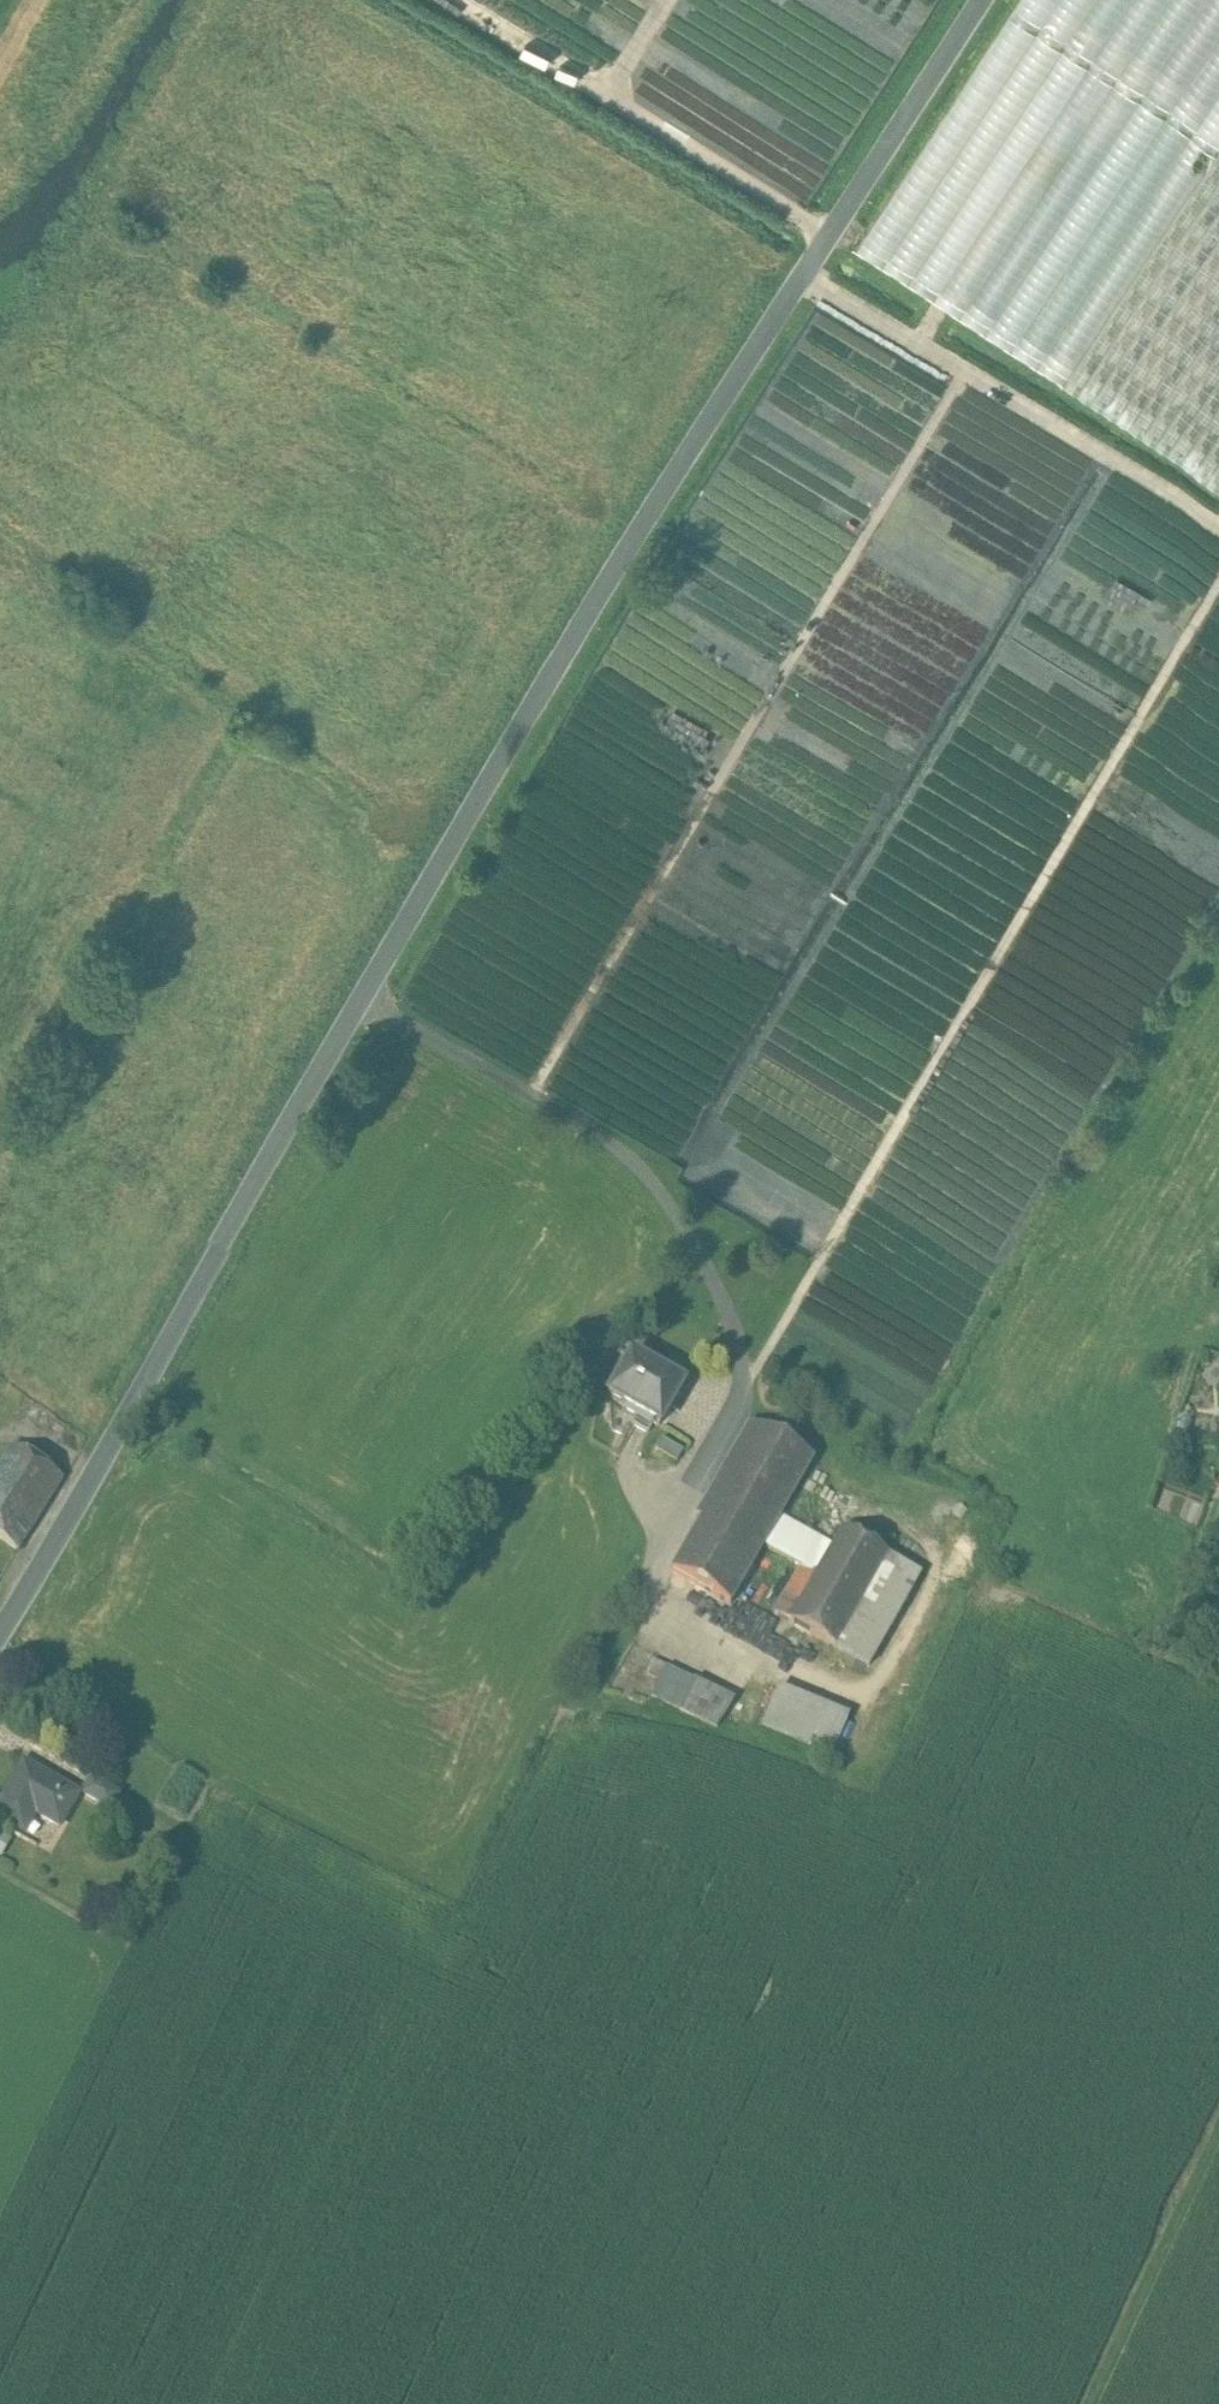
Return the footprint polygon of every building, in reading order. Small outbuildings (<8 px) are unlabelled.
[(857,251),(1064,387),(1218,150),(1218,0),(1021,0),(857,251)] [(1064,387),(1218,488),(1218,150),(1064,387)] [(683,1385),(631,1355),(608,1396),(625,1405),(622,1411),(637,1419),(640,1414),(660,1425),(683,1385)] [(733,1450),(696,1515),(702,1519),(672,1571),(730,1604),(764,1546),(801,1568),(775,1614),(789,1622),(842,1530),(789,1501),(813,1459),(764,1431),(748,1459),(733,1450)] [(684,1451),(662,1438),(655,1449),(677,1462),(684,1451)] [(13,1444),(0,1465),(0,1537),(17,1549),(63,1478),(13,1444)] [(842,1530),(789,1622),(836,1650),(888,1557),(842,1530)] [(888,1557),(836,1650),(869,1668),(921,1575),(888,1557)] [(695,1682),(667,1668),(652,1697),(680,1711),(695,1682)] [(733,1701),(695,1682),(680,1711),(679,1714),(718,1733),(733,1701)] [(848,1717),(776,1688),(759,1729),(831,1758),(848,1717)] [(23,1766),(0,1806),(0,1821),(16,1830),(28,1810),(59,1828),(77,1797),(23,1766)] [(117,1796),(92,1781),(84,1795),(109,1809),(117,1796)]
